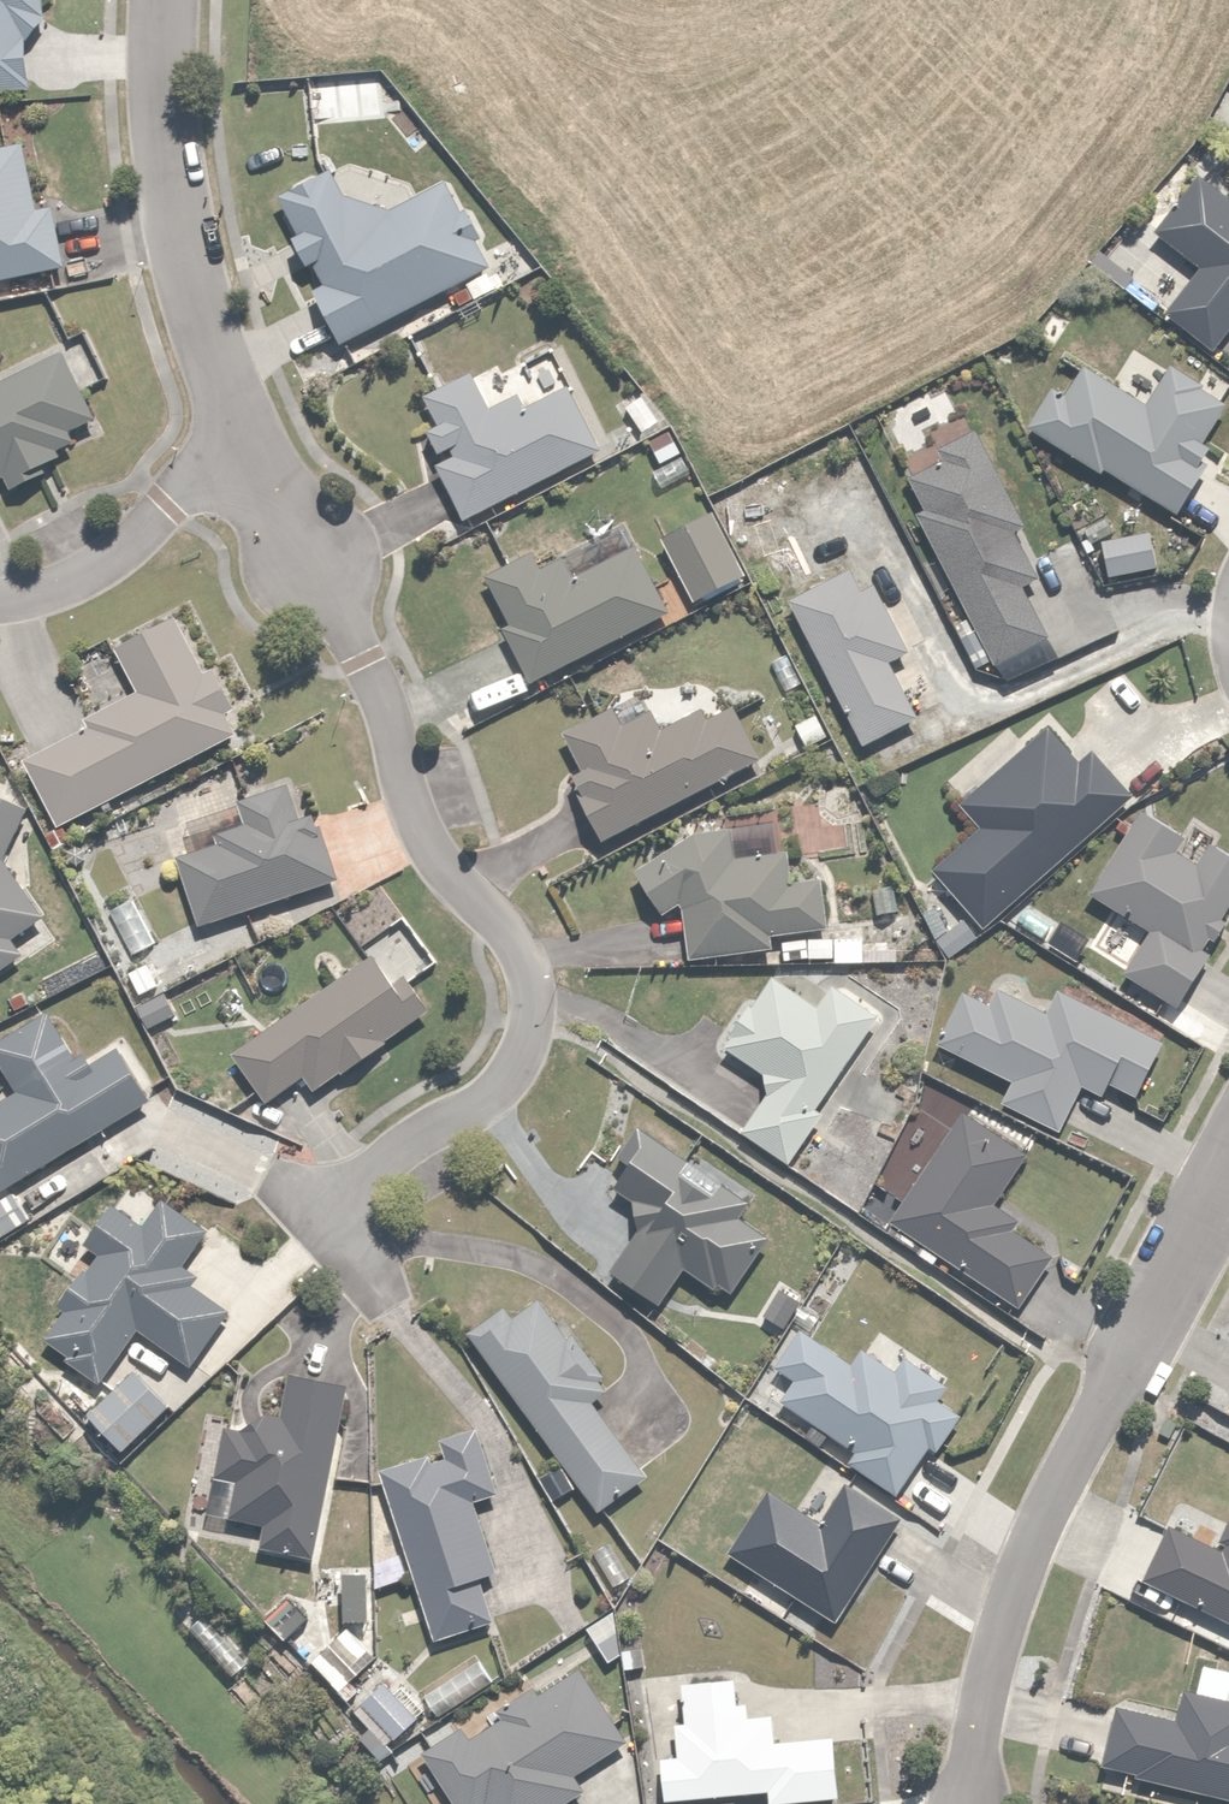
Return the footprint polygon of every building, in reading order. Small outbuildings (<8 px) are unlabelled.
[(37,94),(34,29),(47,29),(45,0),(0,0),(0,95),(37,94)] [(68,270),(58,210),(41,213),(29,147),(0,153),(0,282),(68,270)] [(349,204),(332,172),(280,201),(302,240),(292,245),(307,271),(318,266),(329,285),(312,294),(342,348),(493,264),(445,179),(384,213),(349,204)] [(1166,318),(1213,353),(1228,332),(1228,205),(1200,183),(1156,241),(1199,273),(1166,318)] [(0,385),(0,480),(5,477),(10,487),(79,452),(67,429),(96,415),(65,353),(0,385)] [(1057,394),(1030,434),(1099,481),(1105,473),(1175,520),(1221,453),(1205,442),(1227,410),(1169,371),(1146,406),(1089,367),(1066,400),(1057,394)] [(465,525),(469,523),(603,454),(569,388),(528,410),(522,398),(491,414),(470,375),(424,399),(441,430),(428,437),(438,458),(452,451),(456,460),(436,470),(465,525)] [(648,392),(622,411),(643,440),(669,420),(648,392)] [(712,515),(660,545),(698,612),(750,582),(712,515)] [(531,687),(536,685),(672,611),(636,545),(575,578),(565,559),(542,571),(533,555),(487,580),(513,627),(502,633),(531,687)] [(848,573),(788,603),(863,752),(919,723),(890,666),(909,656),(878,594),(862,602),(848,573)] [(59,826),(63,824),(254,731),(223,667),(210,673),(182,615),(119,646),(141,691),(84,719),(89,729),(26,759),(59,826)] [(603,849),(608,847),(763,770),(735,713),(710,725),(703,711),(666,729),(658,713),(623,730),(613,708),(560,735),(579,773),(568,778),(603,849)] [(816,714),(793,726),(806,751),(829,739),(816,714)] [(934,872),(986,931),(1135,801),(1092,751),(1079,763),(1047,726),(957,805),(980,832),(934,872)] [(182,857),(201,921),(339,880),(320,818),(301,824),(289,785),(237,800),(244,825),(218,833),(221,845),(182,857)] [(25,957),(12,937),(45,916),(10,858),(33,811),(0,795),(0,972),(25,957)] [(1144,815),(1089,900),(1146,938),(1122,975),(1174,1009),(1228,926),(1228,854),(1214,844),(1197,869),(1180,858),(1190,844),(1144,815)] [(684,904),(688,957),(774,956),(773,935),(831,934),(830,884),(792,884),(791,859),(733,860),(733,838),(684,839),(632,876),(663,919),(684,904)] [(136,894),(107,910),(133,956),(161,940),(136,894)] [(372,959),(235,1053),(269,1101),(307,1075),(318,1091),(420,1021),(396,987),(421,970),(390,925),(362,945),(372,959)] [(152,959),(129,973),(144,998),(167,983),(152,959)] [(819,1115),(883,1012),(838,982),(818,1012),(772,981),(726,1049),(764,1075),(767,1097),(742,1137),(794,1170),(826,1119),(819,1115)] [(153,1103),(122,1049),(86,1069),(53,1012),(0,1042),(0,1060),(18,1093),(0,1103),(0,1189),(153,1103)] [(1027,1156),(965,1115),(891,1226),(1023,1313),(1054,1266),(1013,1239),(1022,1225),(994,1207),(1027,1156)] [(755,1200),(641,1128),(620,1156),(634,1167),(617,1189),(637,1205),(641,1230),(614,1273),(665,1305),(688,1270),(717,1289),(724,1278),(741,1289),(773,1239),(743,1219),(755,1200)] [(42,1339),(47,1343),(101,1381),(137,1331),(191,1369),(230,1313),(193,1287),(200,1277),(186,1267),(211,1230),(167,1199),(149,1224),(120,1204),(89,1248),(100,1256),(42,1339)] [(508,1307),(472,1333),(565,1461),(539,1479),(555,1501),(580,1483),(601,1512),(654,1473),(596,1393),(610,1383),(574,1333),(569,1336),(544,1301),(517,1321),(508,1307)] [(796,1382),(783,1401),(860,1452),(852,1464),(900,1497),(934,1447),(943,1453),(967,1418),(942,1400),(952,1385),(909,1357),(899,1372),(865,1349),(856,1362),(805,1328),(778,1369),(796,1382)] [(143,1369),(91,1412),(125,1452),(177,1409),(143,1369)] [(317,1555),(349,1388),(294,1377),(286,1417),(258,1411),(254,1433),(226,1428),(216,1482),(238,1487),(232,1520),(266,1527),(263,1545),(317,1555)] [(505,1497),(480,1427),(442,1440),(449,1459),(437,1464),(433,1452),(380,1470),(440,1642),(498,1622),(483,1580),(503,1573),(479,1506),(505,1497)] [(769,1491),(731,1554),(843,1621),(905,1519),(845,1483),(821,1523),(769,1491)] [(1169,1532),(1149,1590),(1220,1614),(1215,1628),(1228,1632),(1228,1513),(1217,1549),(1169,1532)] [(374,1621),(373,1573),(348,1574),(348,1621),(374,1621)] [(206,1612),(187,1629),(231,1677),(250,1661),(206,1612)] [(354,1622),(312,1659),(350,1702),(392,1666),(354,1622)] [(425,1694),(441,1718),(495,1682),(479,1658),(425,1694)] [(432,1713),(396,1676),(357,1714),(392,1751),(432,1713)] [(666,1753),(668,1800),(775,1795),(775,1802),(843,1799),(841,1733),(783,1736),(782,1716),(758,1717),(757,1704),(748,1705),(747,1681),(688,1684),(690,1721),(677,1721),(679,1752),(666,1753)]
